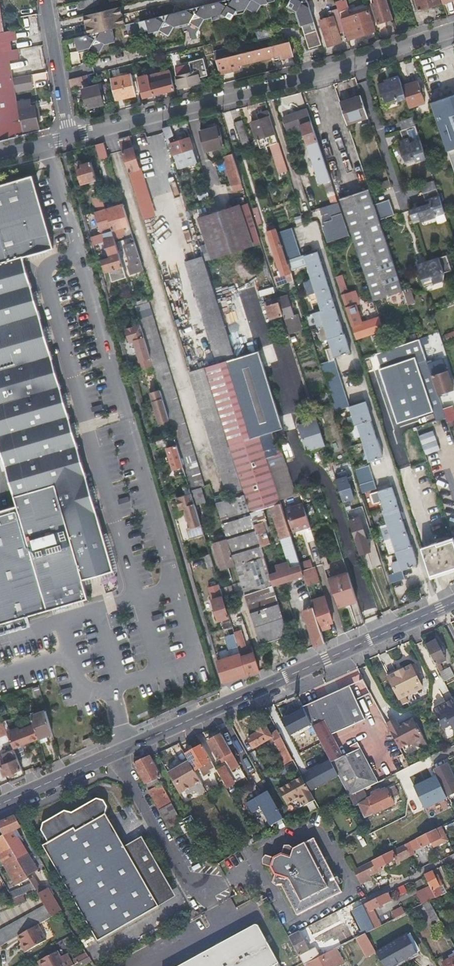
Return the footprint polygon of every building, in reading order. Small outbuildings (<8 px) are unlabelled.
[(209,4),(212,16),(224,14),(232,19),(233,15),(238,13),(238,10),(235,0),(225,0),(218,2),(209,4)] [(238,10),(248,7),(257,13),(263,3),(276,1),(276,0),(235,0),(238,10)] [(321,44),(308,0),(294,0),(291,6),(297,9),(299,17),(302,17),(307,33),(304,35),(308,47),(321,44)] [(392,18),(386,0),(378,0),(373,1),(370,2),(376,23),(392,18)] [(418,10),(440,3),(439,0),(415,0),(418,10)] [(178,11),(181,24),(191,22),(199,27),(205,18),(212,16),(209,4),(178,11)] [(119,5),(82,14),(84,22),(121,13),(119,5)] [(23,135),(22,131),(18,107),(16,93),(13,77),(10,61),(8,51),(6,41),(4,31),(3,20),(0,6),(0,141),(23,135)] [(346,9),(339,11),(340,14),(345,31),(353,29),(355,37),(374,31),(368,10),(348,16),(346,9)] [(174,25),(181,24),(178,11),(151,18),(140,21),(142,33),(161,29),(170,34),(174,25)] [(128,12),(121,13),(124,25),(131,23),(128,12)] [(121,13),(84,22),(87,34),(104,30),(112,28),(124,25),(121,13)] [(338,33),(345,31),(340,14),(320,19),(328,45),(341,41),(338,33)] [(23,27),(21,17),(3,20),(4,31),(15,29),(23,27)] [(299,17),(304,35),(307,33),(302,17),(299,17)] [(87,34),(76,36),(78,48),(91,46),(100,51),(106,42),(115,40),(112,28),(104,30),(87,34)] [(17,39),(15,29),(4,31),(6,41),(13,39),(17,39)] [(232,55),(216,60),(220,74),(238,69),(238,65),(280,55),(281,58),(292,55),(289,41),(232,55)] [(230,48),(214,51),(216,60),(232,55),(230,48)] [(8,51),(10,61),(20,58),(18,49),(14,49),(8,51)] [(213,74),(209,56),(195,60),(198,70),(176,75),(179,87),(206,81),(205,75),(213,74)] [(174,89),(171,76),(170,69),(160,71),(161,79),(149,81),(147,75),(139,77),(144,96),(174,89)] [(33,89),(30,74),(13,77),(16,93),(33,89)] [(110,79),(114,100),(135,94),(130,74),(110,79)] [(68,78),(70,86),(83,83),(81,75),(68,78)] [(403,86),(399,75),(385,80),(386,82),(379,84),(383,96),(385,95),(387,101),(397,98),(398,100),(406,97),(403,86)] [(418,82),(403,86),(406,97),(410,107),(424,102),(418,82)] [(102,102),(98,84),(81,89),(86,106),(102,102)] [(385,95),(383,96),(386,104),(398,100),(397,98),(387,101),(385,95)] [(368,116),(361,96),(341,103),(348,124),(368,116)] [(432,103),(451,160),(453,165),(453,169),(453,96),(432,103)] [(22,131),(40,128),(39,122),(37,112),(33,112),(33,108),(32,106),(18,107),(22,131)] [(300,125),(311,121),(306,108),(280,117),(284,130),(300,125)] [(271,116),(269,110),(259,113),(260,119),(252,122),(258,139),(261,148),(269,146),(278,143),(270,116),(271,116)] [(403,129),(416,125),(413,117),(401,121),(403,129)] [(249,139),(244,120),(237,123),(243,141),(249,139)] [(307,145),(318,141),(311,121),(300,125),(307,145)] [(403,129),(401,130),(404,139),(401,140),(403,146),(400,147),(404,158),(405,157),(406,160),(415,157),(417,160),(426,157),(423,149),(415,151),(411,137),(419,135),(416,125),(403,129)] [(171,126),(163,128),(168,142),(175,139),(171,126)] [(219,127),(201,131),(206,150),(224,146),(219,127)] [(154,216),(130,136),(120,139),(135,188),(144,219),(154,216)] [(192,149),(189,138),(171,144),(174,155),(192,149)] [(329,174),(318,141),(307,145),(321,185),(325,184),(332,205),(339,202),(329,174)] [(104,143),(97,145),(102,159),(109,157),(104,143)] [(278,143),(269,146),(274,162),(284,159),(278,143)] [(242,182),(233,153),(223,157),(224,160),(233,185),(242,182)] [(222,158),(215,159),(217,170),(224,169),(222,158)] [(98,179),(92,162),(78,166),(83,183),(98,179)] [(0,182),(0,458),(13,503),(0,506),(0,623),(85,598),(78,576),(111,567),(20,253),(49,244),(31,179),(29,174),(0,182)] [(379,183),(381,190),(391,187),(389,180),(379,183)] [(424,192),(425,192),(436,188),(434,181),(422,184),(424,192)] [(369,188),(340,198),(354,241),(374,300),(388,295),(373,247),(387,242),(371,194),(369,188)] [(431,203),(410,210),(413,221),(421,219),(421,220),(437,215),(436,213),(444,211),(436,188),(425,192),(428,200),(430,199),(431,203)] [(95,198),(99,211),(106,208),(102,196),(95,198)] [(248,202),(239,205),(253,245),(261,243),(248,202)] [(328,240),(349,233),(339,202),(332,205),(321,208),(323,214),(328,213),(329,216),(332,215),(335,214),(336,218),(332,219),(322,222),(328,240)] [(126,216),(123,203),(106,208),(112,228),(122,225),(120,218),(126,216)] [(199,217),(212,258),(253,245),(239,205),(199,217)] [(99,211),(98,211),(103,230),(112,228),(106,208),(99,211)] [(257,208),(253,208),(259,226),(262,225),(257,208)] [(278,286),(291,282),(295,281),(292,272),(289,264),(287,265),(275,227),(267,229),(282,275),(275,277),(278,286)] [(293,228),(281,232),(289,259),(302,255),(293,228)] [(108,240),(111,254),(119,252),(118,247),(116,241),(112,229),(93,235),(95,243),(108,240)] [(414,233),(407,235),(411,248),(418,245),(414,233)] [(133,238),(131,239),(124,241),(129,259),(127,260),(129,268),(142,265),(133,238)] [(388,295),(403,290),(390,250),(387,242),(373,247),(388,295)] [(119,252),(111,254),(111,258),(104,260),(106,271),(109,271),(113,281),(127,277),(119,252)] [(345,333),(318,252),(305,256),(308,267),(326,324),(321,326),(322,329),(320,329),(323,340),(331,338),(337,356),(352,352),(346,333),(345,333)] [(289,259),(288,260),(289,264),(292,272),(308,267),(305,256),(304,254),(302,255),(289,259)] [(417,264),(424,286),(444,279),(444,273),(452,270),(446,255),(426,261),(417,264)] [(186,265),(216,363),(235,357),(205,260),(186,265)] [(342,294),(343,297),(350,295),(345,277),(337,279),(342,294)] [(303,281),(313,309),(321,307),(311,279),(303,281)] [(403,290),(408,304),(415,302),(411,287),(403,290)] [(344,301),(347,309),(359,305),(362,304),(358,292),(350,295),(343,297),(344,301)] [(279,298),(284,314),(285,318),(295,315),(289,295),(279,298)] [(278,297),(266,301),(272,318),(284,314),(279,298),(278,297)] [(148,301),(135,305),(138,316),(141,324),(151,357),(153,366),(161,390),(166,408),(170,420),(174,435),(177,444),(183,465),(190,489),(203,485),(181,409),(148,301)] [(351,323),(354,331),(366,328),(359,305),(347,309),(351,323)] [(371,336),(385,332),(380,317),(367,321),(371,336)] [(151,357),(141,324),(127,328),(131,341),(136,340),(141,360),(151,357)] [(445,333),(447,341),(453,339),(453,331),(445,333)] [(236,360),(261,438),(281,431),(280,429),(267,386),(270,386),(259,353),(236,360)] [(138,362),(140,369),(153,366),(151,357),(141,360),(142,361),(138,362)] [(222,422),(230,447),(261,438),(236,360),(235,357),(216,363),(205,366),(222,422)] [(351,411),(355,425),(358,425),(362,437),(369,460),(383,456),(371,421),(373,420),(367,401),(350,406),(336,359),(322,363),(337,410),(346,407),(348,411),(351,411)] [(403,381),(401,382),(413,418),(434,412),(444,409),(438,394),(428,364),(427,359),(399,368),(403,381)] [(443,360),(428,364),(438,394),(453,389),(447,371),(443,360)] [(205,366),(190,371),(189,371),(226,493),(243,488),(230,447),(222,422),(205,366)] [(413,418),(401,382),(387,386),(399,423),(413,418)] [(280,429),(281,431),(284,430),(270,386),(267,386),(280,429)] [(160,422),(170,420),(166,408),(161,390),(152,392),(160,422)] [(447,418),(448,422),(453,421),(453,410),(453,407),(444,410),(447,418)] [(434,412),(437,421),(447,418),(444,410),(444,409),(434,412)] [(305,452),(322,446),(315,424),(312,414),(308,415),(310,422),(297,426),(305,452)] [(358,425),(355,425),(352,427),(355,439),(362,437),(358,425)] [(424,452),(439,450),(436,430),(421,433),(424,452)] [(243,488),(244,493),(249,510),(263,554),(271,551),(267,537),(262,522),(265,520),(262,509),(270,507),(287,560),(290,568),(300,565),(300,564),(285,517),(280,499),(270,467),(267,458),(261,438),(230,447),(243,488)] [(183,465),(177,444),(167,447),(174,468),(183,465)] [(284,462),(270,467),(280,499),(294,494),(284,462)] [(375,488),(368,464),(356,468),(363,491),(375,488)] [(336,478),(343,500),(354,497),(346,473),(335,476),(336,478)] [(196,504),(206,501),(202,486),(192,489),(196,504)] [(382,510),(386,524),(390,536),(383,538),(388,551),(394,549),(397,559),(390,561),(394,571),(389,573),(392,582),(405,578),(403,569),(417,564),(412,545),(410,546),(391,486),(370,493),(373,502),(381,500),(384,509),(382,510)] [(191,492),(176,497),(180,508),(185,506),(191,526),(187,527),(190,537),(204,532),(203,530),(193,497),(191,492)] [(259,639),(287,630),(273,586),(269,574),(263,554),(249,510),(244,493),(215,502),(227,539),(235,563),(236,565),(239,576),(241,582),(259,639)] [(308,542),(316,540),(304,504),(286,509),(293,531),(304,528),(308,542)] [(359,517),(349,520),(358,547),(360,553),(370,550),(359,517)] [(390,536),(386,524),(380,526),(383,538),(390,536)] [(214,543),(221,567),(235,563),(227,539),(214,543)] [(431,580),(453,573),(453,546),(453,544),(438,549),(437,546),(422,551),(428,572),(431,580)] [(210,552),(203,554),(207,567),(213,565),(210,552)] [(275,564),(278,571),(290,568),(287,560),(275,564)] [(311,560),(300,564),(300,565),(302,570),(313,566),(311,560)] [(278,571),(281,583),(283,583),(304,576),(302,570),(300,565),(290,568),(278,571)] [(321,581),(316,565),(313,566),(302,570),(304,576),(307,585),(321,581)] [(273,586),(281,583),(278,571),(269,574),(273,586)] [(345,591),(344,585),(336,588),(338,593),(332,595),(337,608),(355,602),(351,589),(345,591)] [(217,620),(229,616),(220,588),(211,591),(212,598),(211,599),(217,620)] [(309,603),(311,609),(319,632),(329,629),(328,625),(331,624),(323,598),(309,603)] [(301,613),(312,649),(323,644),(319,632),(311,609),(301,613)] [(355,624),(361,622),(358,610),(351,612),(355,624)] [(231,630),(226,628),(222,641),(227,643),(231,630)] [(238,654),(245,676),(258,672),(257,668),(250,649),(243,650),(239,635),(233,637),(236,646),(238,654)] [(427,645),(445,681),(453,677),(453,675),(450,667),(444,670),(440,663),(447,660),(437,641),(427,645)] [(216,661),(223,683),(245,676),(238,654),(216,661)] [(416,664),(412,666),(416,674),(420,672),(416,664)] [(412,666),(404,669),(389,677),(403,704),(408,702),(405,695),(422,687),(416,674),(412,666)] [(389,677),(404,669),(404,668),(388,675),(389,677)] [(349,686),(303,707),(314,728),(325,748),(339,775),(348,793),(349,796),(352,794),(360,791),(379,781),(357,742),(351,745),(353,751),(341,757),(330,736),(365,720),(349,686)] [(435,708),(444,727),(453,723),(453,699),(435,708)] [(45,737),(51,735),(45,712),(29,717),(33,728),(37,740),(39,745),(47,743),(45,737)] [(399,722),(388,727),(400,749),(410,744),(421,747),(427,744),(414,719),(400,725),(399,722)] [(273,738),(267,727),(258,731),(259,733),(249,738),(254,748),(273,738)] [(12,750),(37,740),(33,728),(18,733),(17,730),(9,733),(7,729),(5,730),(7,737),(12,750)] [(325,748),(314,728),(291,740),(292,743),(294,742),(298,749),(309,744),(321,766),(319,767),(326,782),(339,775),(325,748)] [(240,767),(222,735),(209,742),(219,760),(221,759),(222,762),(227,760),(233,771),(240,767)] [(288,750),(282,738),(275,742),(281,753),(288,750)] [(203,746),(186,755),(190,761),(191,763),(196,771),(199,770),(203,777),(210,773),(208,771),(215,767),(203,746)] [(288,750),(281,753),(286,763),(293,759),(291,755),(288,750)] [(293,759),(295,764),(300,761),(296,753),(291,755),(293,759)] [(18,771),(11,754),(0,758),(0,761),(2,767),(0,767),(0,775),(1,778),(18,771)] [(134,764),(136,766),(146,785),(158,779),(161,777),(150,757),(134,764)] [(191,763),(169,773),(180,794),(203,783),(196,771),(191,763)] [(434,770),(447,796),(453,792),(453,777),(448,764),(434,770)] [(218,771),(227,789),(234,785),(225,768),(218,771)] [(316,801),(303,777),(280,790),(288,804),(297,800),(297,801),(302,802),(303,802),(305,807),(316,801)] [(158,779),(146,785),(149,791),(161,785),(158,779)] [(161,785),(149,791),(160,810),(172,804),(161,785)] [(373,812),(375,814),(394,804),(392,798),(398,795),(394,786),(383,792),(381,789),(371,794),(372,796),(367,798),(368,800),(360,804),(366,815),(373,812)] [(261,808),(270,826),(284,819),(269,790),(246,802),(252,812),(261,808)] [(360,791),(352,794),(356,802),(363,799),(360,791)] [(104,812),(105,814),(108,806),(104,800),(97,799),(72,813),(66,811),(44,823),(42,830),(49,842),(104,812)] [(160,810),(167,822),(178,816),(172,804),(160,810)] [(159,889),(133,841),(124,845),(105,814),(104,812),(49,842),(44,845),(98,939),(158,906),(151,893),(159,889)] [(198,825),(192,815),(181,821),(186,832),(198,825)] [(0,822),(0,830),(3,835),(28,879),(30,882),(31,884),(35,890),(44,908),(50,919),(59,914),(60,913),(49,890),(41,894),(29,875),(36,872),(19,843),(22,842),(15,829),(19,827),(15,819),(14,816),(0,822)] [(449,841),(441,826),(416,838),(421,848),(432,843),(434,848),(449,841)] [(15,886),(28,879),(3,835),(1,836),(0,837),(0,863),(15,886)] [(141,836),(133,841),(159,889),(169,884),(141,836)] [(315,838),(304,844),(326,884),(331,882),(336,879),(315,838)] [(409,842),(404,845),(409,855),(414,853),(409,842)] [(292,855),(295,848),(291,844),(286,845),(283,853),(292,855)] [(326,884),(304,844),(299,846),(321,887),(326,884)] [(404,845),(381,857),(367,863),(373,875),(382,870),(381,867),(397,860),(397,861),(409,855),(404,845)] [(321,887),(299,846),(295,848),(292,855),(283,853),(275,857),(273,856),(271,862),(270,864),(273,865),(277,873),(286,876),(282,884),(298,914),(303,912),(295,900),(321,887)] [(373,875),(367,863),(353,871),(360,885),(370,880),(368,877),(373,875)] [(431,871),(424,874),(436,898),(443,894),(436,880),(434,876),(431,871)] [(278,884),(282,884),(286,876),(277,873),(274,881),(278,884)] [(342,892),(336,879),(331,882),(326,884),(321,887),(295,900),(303,912),(342,892)] [(28,893),(35,890),(31,884),(30,882),(25,885),(28,893)] [(403,884),(395,890),(400,897),(408,891),(403,884)] [(11,894),(14,899),(24,895),(28,893),(26,887),(11,894)] [(387,893),(363,904),(364,907),(371,921),(375,928),(380,926),(372,910),(391,900),(387,893)] [(24,895),(14,899),(17,905),(26,901),(24,895)] [(429,901),(422,905),(431,919),(437,915),(429,901)] [(396,918),(405,913),(401,905),(392,911),(396,918)] [(365,924),(371,921),(364,907),(357,911),(364,925),(365,924)] [(50,919),(44,908),(0,931),(0,945),(16,937),(36,926),(50,919)] [(367,932),(375,928),(371,921),(365,924),(367,932)] [(444,928),(440,921),(431,926),(435,932),(441,929),(443,935),(447,933),(444,928)] [(43,942),(36,926),(16,937),(24,952),(43,942)] [(220,962),(266,936),(261,927),(258,926),(254,928),(256,932),(223,949),(219,947),(203,955),(203,959),(190,965),(213,965),(220,962)] [(256,932),(254,928),(226,943),(219,947),(223,949),(256,932)] [(308,948),(299,931),(290,936),(300,955),(310,950),(308,948)] [(364,934),(356,938),(363,950),(373,945),(366,933),(364,934)] [(280,964),(266,936),(220,962),(223,965),(277,965),(280,964)] [(410,937),(385,951),(393,965),(399,965),(420,954),(410,937)] [(314,958),(334,949),(338,947),(333,940),(321,947),(320,944),(315,946),(314,944),(308,948),(310,950),(314,958)] [(302,965),(303,965),(337,965),(341,964),(334,949),(314,958),(307,962),(302,965)] [(56,951),(39,960),(42,965),(64,965),(56,951)] [(181,965),(190,965),(203,959),(203,955),(181,965)] [(444,963),(446,965),(453,965),(453,957),(444,963)]
